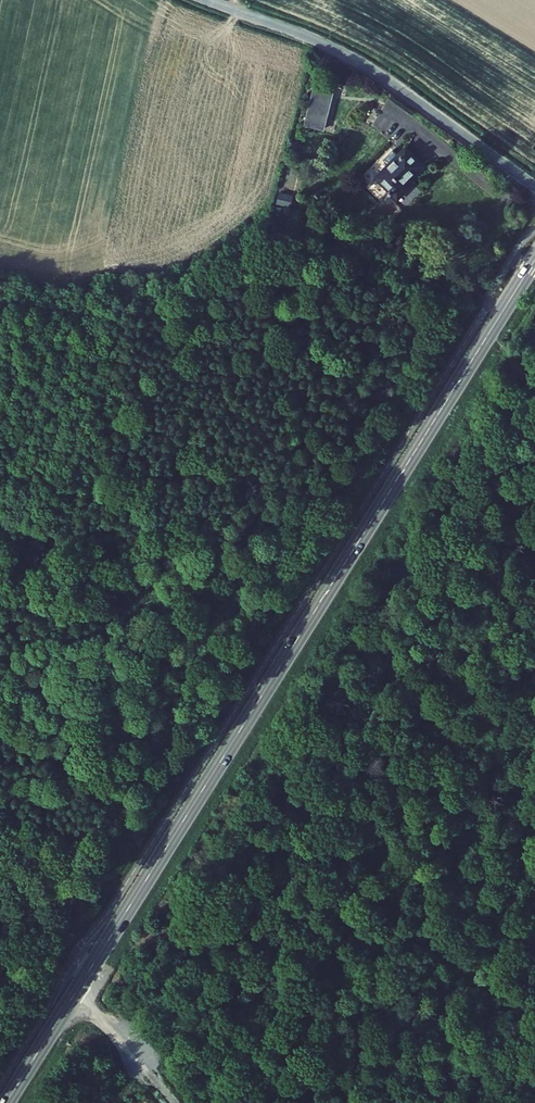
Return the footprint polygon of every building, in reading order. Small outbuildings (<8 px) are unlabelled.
[(331,142),(347,79),(318,72),(301,135),(331,142)] [(406,182),(426,161),(411,146),(381,176),(390,185),(400,195),(409,186),(406,182)] [(400,195),(390,185),(386,189),(396,199),(400,195)] [(413,187),(400,201),(405,206),(418,193),(413,187)] [(369,205),(385,221),(401,204),(396,199),(386,189),(369,205)]
